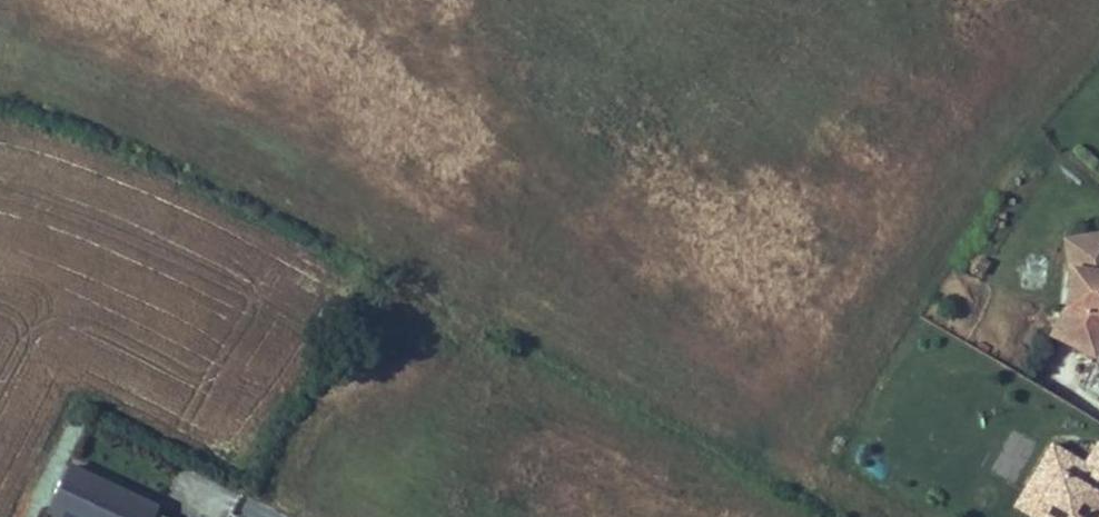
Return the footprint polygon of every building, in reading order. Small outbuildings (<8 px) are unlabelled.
[(1098,354),(1098,234),(1062,239),(1068,274),(1063,305),(1047,337),(1096,361),(1098,354)] [(1096,443),(1084,464),(1050,444),(1012,508),(1027,516),(1098,516),(1098,445),(1096,443)] [(155,515),(159,508),(68,466),(44,516),(160,516),(155,515)]
